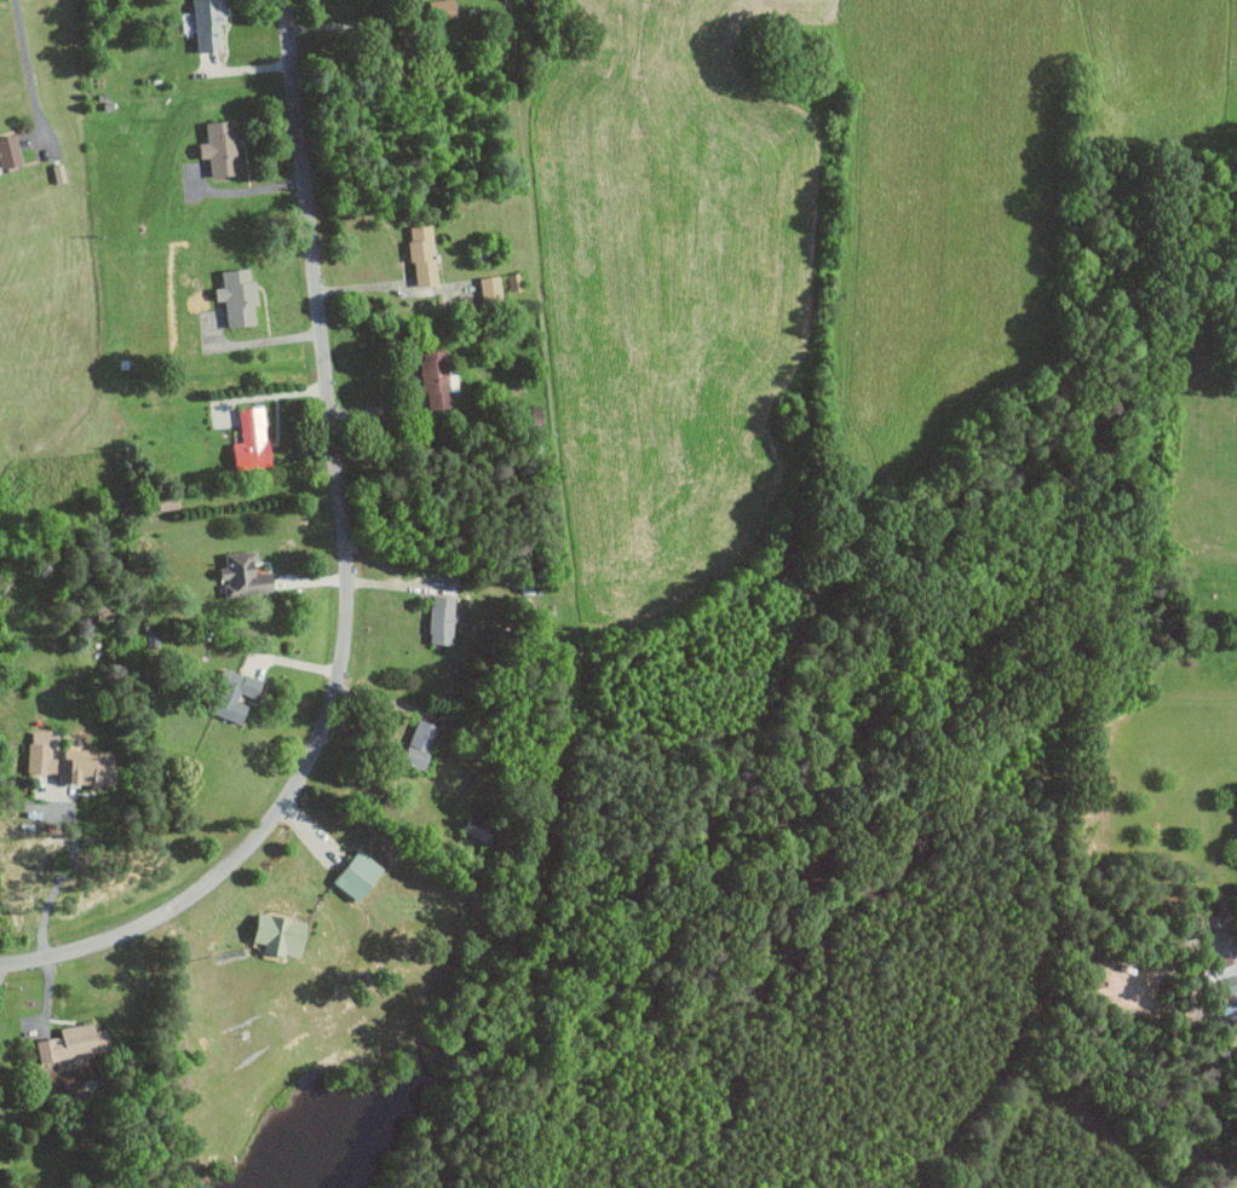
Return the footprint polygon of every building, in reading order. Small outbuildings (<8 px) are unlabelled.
[(199,54),(224,51),(221,25),(228,24),(225,0),(193,0),(199,54)] [(455,0),(443,0),(430,3),(434,23),(459,18),(455,0)] [(207,122),(208,144),(201,144),(202,159),(212,159),(212,178),(239,176),(236,120),(207,122)] [(4,172),(25,167),(19,137),(0,140),(0,166),(3,166),(4,172)] [(411,227),(411,240),(412,240),(415,286),(439,284),(435,226),(411,227)] [(258,325),(256,305),(260,304),(258,279),(252,280),(251,267),(222,269),(224,287),(216,287),(217,299),(226,299),(229,327),(258,325)] [(504,298),(502,274),(482,277),(484,300),(504,298)] [(424,408),(451,407),(449,349),(422,350),(424,408)] [(269,466),(267,407),(242,408),(243,442),(235,443),(236,467),(269,466)] [(225,598),(276,592),(273,571),(260,572),(258,549),(226,552),(228,567),(222,567),(225,598)] [(456,596),(431,595),(430,643),(455,644),(456,596)] [(244,723),(250,704),(240,701),(242,693),(259,698),(265,680),(224,668),(210,712),(244,723)] [(428,768),(439,725),(415,718),(404,762),(428,768)] [(29,772),(61,773),(61,783),(116,785),(117,750),(66,748),(66,758),(51,757),(52,731),(30,730),(29,772)] [(494,826),(470,815),(462,833),(486,844),(494,826)] [(385,865),(357,849),(336,885),(365,901),(385,865)] [(266,952),(305,957),(309,919),(259,914),(256,941),(267,943),(266,952)] [(1215,1000),(1236,992),(1236,981),(1231,964),(1205,973),(1215,1000)] [(41,1062),(112,1049),(108,1028),(96,1030),(95,1022),(61,1028),(62,1036),(37,1041),(41,1062)]
